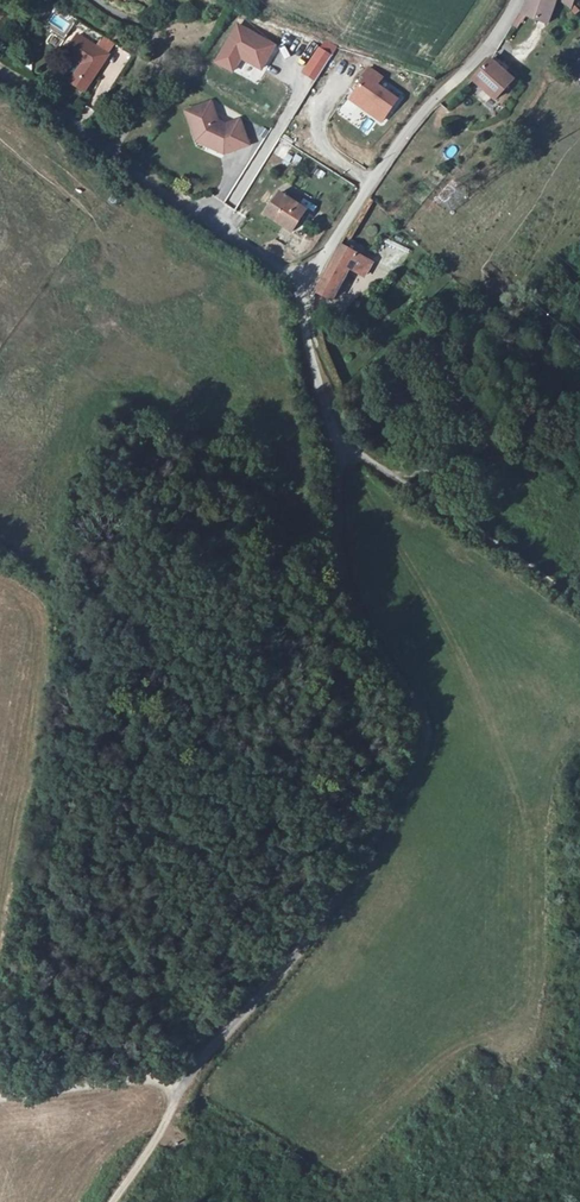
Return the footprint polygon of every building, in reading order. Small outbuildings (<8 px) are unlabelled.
[(522,13),(526,15),(547,24),(556,0),(527,0),(522,13)] [(561,7),(572,8),(573,0),(562,0),(561,7)] [(526,15),(522,13),(519,13),(512,25),(518,28),(526,15)] [(275,46),(238,25),(217,61),(234,71),(242,57),(262,68),(275,46)] [(107,55),(77,36),(66,54),(83,65),(72,83),(85,92),(107,55)] [(317,79),(333,54),(321,46),(305,72),(317,79)] [(473,79),(497,98),(515,79),(491,59),(473,79)] [(382,78),(369,69),(363,77),(365,78),(351,99),(361,106),(364,108),(368,111),(382,121),(397,99),(377,85),(382,78)] [(212,103),(186,112),(197,142),(205,139),(221,145),(225,153),(249,145),(240,120),(226,125),(218,122),(212,103)] [(285,224),(284,226),(293,232),(307,210),(280,193),(268,213),(266,215),(285,224)] [(316,291),(333,300),(349,268),(364,276),(372,262),(341,245),(316,291)]
